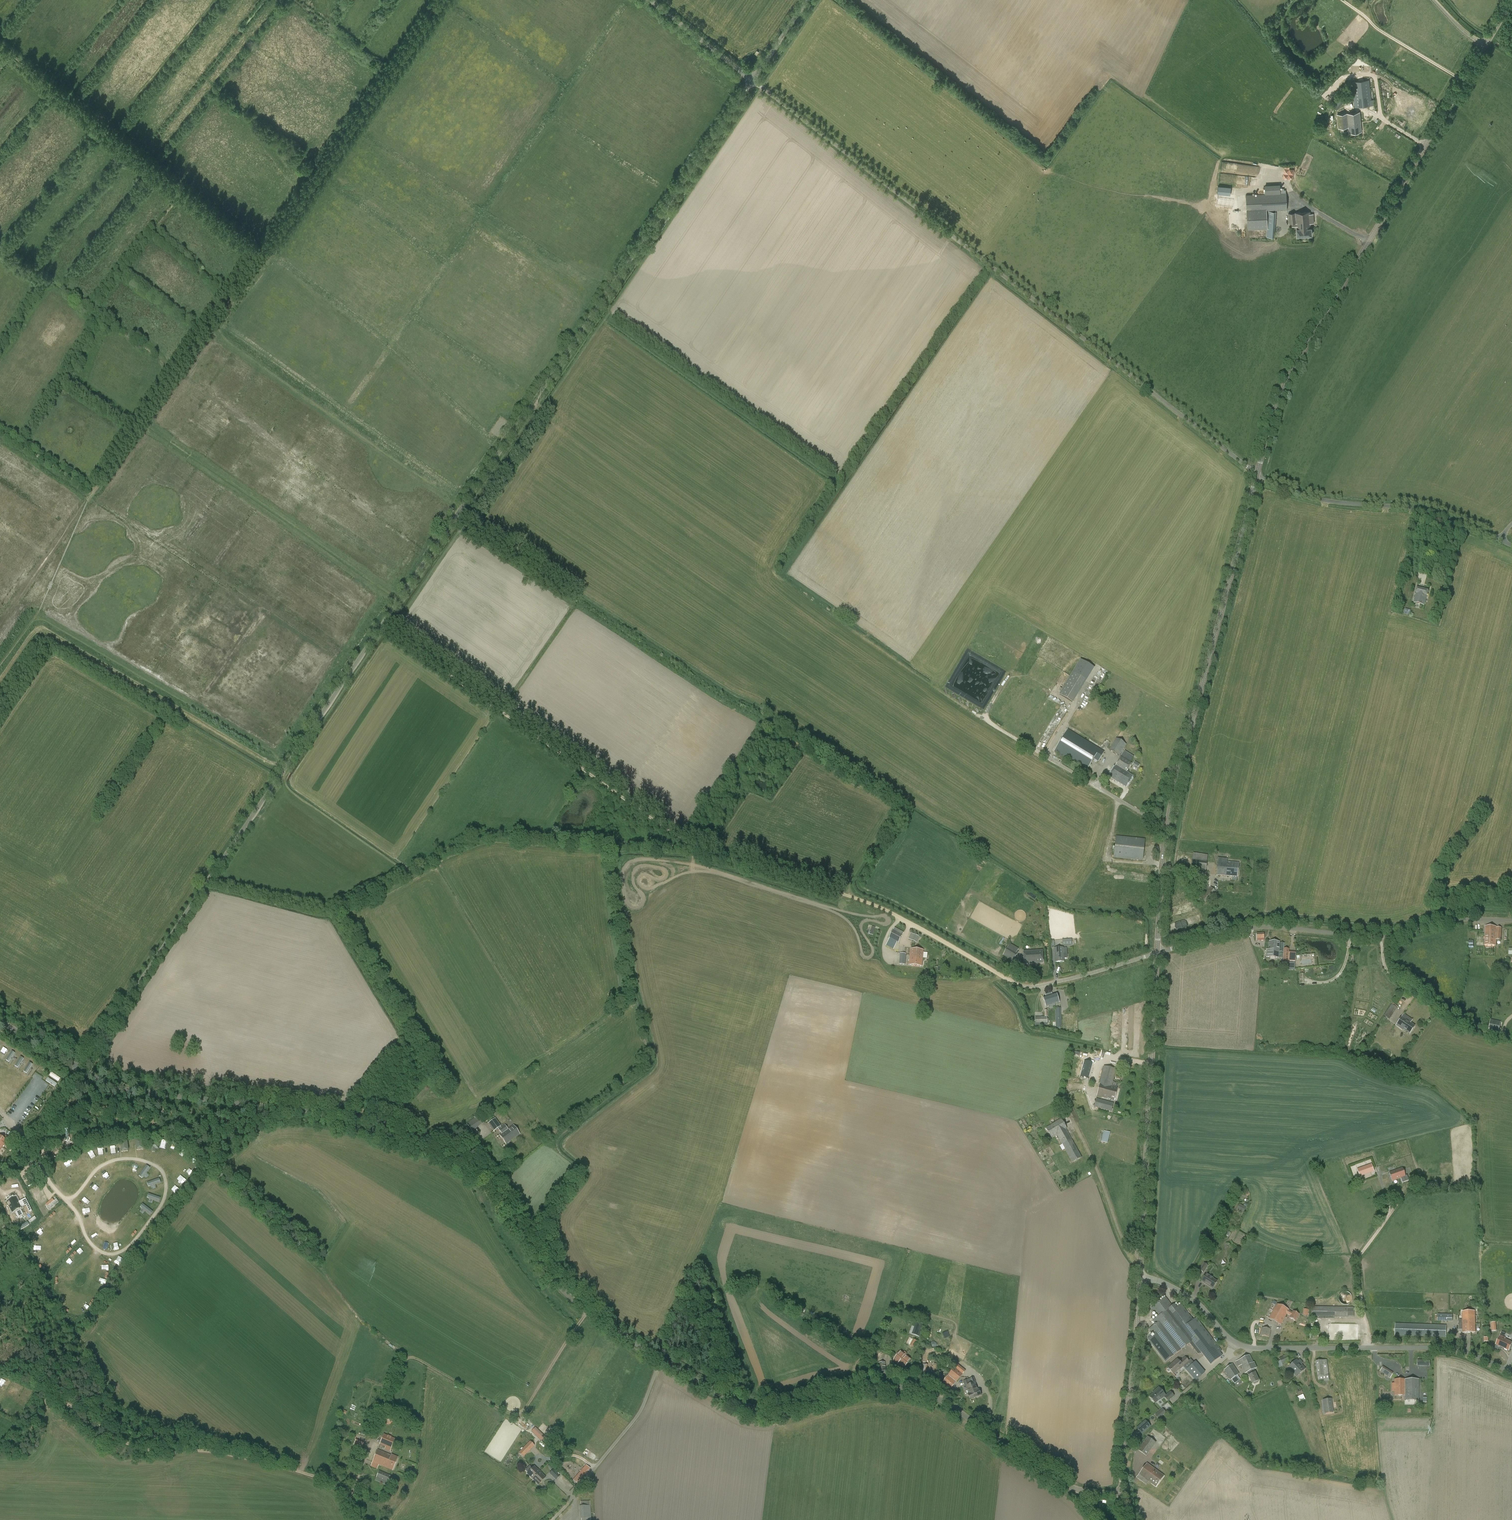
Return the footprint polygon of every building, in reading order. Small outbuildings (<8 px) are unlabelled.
[(1373,100),(1371,100),(1369,80),(1352,82),(1355,107),(1374,105),(1373,100)] [(1348,133),(1362,131),(1360,112),(1337,114),(1338,128),(1348,127),(1348,133)] [(1294,179),(1294,169),(1290,169),(1290,166),(1284,166),(1283,178),(1294,179)] [(1267,228),(1266,210),(1287,209),(1286,193),(1246,195),(1247,212),(1248,230),(1267,228)] [(1267,236),(1274,237),(1276,211),(1268,211),(1267,228),(1267,236)] [(1313,214),(1310,214),(1310,212),(1288,213),(1289,223),(1296,223),(1296,229),(1297,236),(1311,235),(1311,228),(1310,223),(1314,223),(1313,214)] [(1427,595),(1428,591),(1417,588),(1416,593),(1414,603),(1425,605),(1427,595)] [(1079,659),(1059,695),(1074,703),(1094,667),(1079,659)] [(1087,772),(1094,759),(1099,762),(1105,752),(1068,729),(1054,752),(1087,772)] [(1119,757),(1127,744),(1116,738),(1112,746),(1109,744),(1107,749),(1119,757)] [(1125,752),(1116,766),(1127,772),(1132,764),(1130,763),(1134,757),(1125,752)] [(1133,776),(1127,772),(1116,766),(1109,777),(1126,788),(1133,776)] [(1143,861),(1145,839),(1116,836),(1114,858),(1143,861)] [(1205,871),(1208,855),(1193,853),(1191,868),(1205,871)] [(1227,859),(1218,858),(1217,875),(1237,877),(1239,863),(1227,862),(1227,859)] [(1205,903),(1215,891),(1211,887),(1207,891),(1206,889),(1199,897),(1205,903)] [(1496,946),(1496,940),(1501,940),(1501,928),(1496,928),(1496,927),(1485,926),(1485,945),(1496,946)] [(894,930),(889,938),(898,943),(904,933),(895,928),(894,930)] [(911,933),(908,939),(917,943),(920,938),(911,933)] [(1283,958),(1283,953),(1283,950),(1283,949),(1284,949),(1284,943),(1280,943),(1280,942),(1269,941),(1268,950),(1267,950),(1266,957),(1279,958),(1283,958)] [(1018,952),(1017,952),(1019,948),(1010,943),(1003,955),(1013,961),(1018,952)] [(1063,947),(1055,948),(1055,962),(1057,962),(1057,963),(1063,963),(1063,961),(1064,961),(1064,958),(1062,958),(1062,956),(1064,956),(1063,947)] [(909,965),(922,966),(923,950),(911,949),(909,965)] [(1024,964),(1043,963),(1042,951),(1024,952),(1024,964)] [(1060,1003),(1057,994),(1043,998),(1046,1007),(1060,1003)] [(1389,1020),(1397,1008),(1392,1005),(1384,1016),(1389,1020)] [(1409,1033),(1414,1026),(1410,1023),(1408,1021),(1410,1019),(1403,1015),(1396,1025),(1403,1030),(1404,1030),(1409,1033)] [(1491,1020),(1489,1030),(1499,1033),(1501,1022),(1491,1020)] [(0,1050),(0,1055),(4,1057),(9,1049),(3,1045),(0,1050)] [(9,1062),(15,1052),(11,1050),(6,1060),(9,1062)] [(1087,1052),(1085,1059),(1093,1061),(1095,1055),(1087,1052)] [(18,1068),(24,1058),(20,1056),(14,1065),(18,1068)] [(27,1073),(31,1066),(28,1063),(23,1071),(27,1073)] [(1092,1065),(1084,1063),(1080,1078),(1088,1080),(1092,1065)] [(1097,1096),(1104,1098),(1114,1101),(1118,1088),(1112,1086),(1116,1070),(1104,1066),(1100,1083),(1097,1096)] [(34,1089),(39,1092),(38,1093),(41,1096),(47,1086),(43,1084),(44,1083),(40,1080),(34,1089)] [(1096,1099),(1094,1107),(1111,1112),(1114,1103),(1103,1101),(1104,1098),(1097,1096),(1096,1099)] [(506,1144),(520,1134),(513,1125),(508,1129),(505,1125),(501,1128),(500,1127),(501,1126),(495,1118),(488,1123),(494,1131),(498,1129),(501,1134),(499,1135),(506,1144)] [(479,1125),(475,1119),(467,1125),(471,1130),(479,1125)] [(1073,1163),(1082,1157),(1066,1129),(1067,1129),(1061,1119),(1046,1128),(1051,1138),(1057,1135),(1073,1163)] [(1110,1133),(1104,1131),(1101,1142),(1107,1143),(1110,1133)] [(3,1139),(0,1136),(0,1150),(4,1145),(5,1145),(10,1139),(6,1136),(3,1139)] [(1357,1169),(1359,1177),(1374,1172),(1371,1164),(1357,1169)] [(1402,1168),(1389,1173),(1392,1181),(1401,1178),(1402,1183),(1409,1180),(1407,1175),(1405,1176),(1402,1168)] [(20,1209),(22,1208),(16,1197),(6,1202),(12,1213),(15,1212),(18,1218),(23,1215),(20,1209)] [(21,1201),(24,1206),(26,1206),(29,1212),(31,1211),(25,1199),(21,1201)] [(1246,1208),(1239,1204),(1236,1209),(1243,1213),(1246,1208)] [(1204,1273),(1208,1266),(1204,1263),(1199,1270),(1204,1273)] [(1213,1289),(1217,1282),(1213,1279),(1213,1278),(1206,1274),(1201,1282),(1205,1284),(1206,1283),(1209,1286),(1213,1289)] [(1351,1300),(1352,1298),(1351,1296),(1350,1294),(1348,1292),(1346,1292),(1344,1292),(1342,1292),(1340,1294),(1339,1296),(1339,1298),(1339,1300),(1340,1302),(1342,1304),(1344,1305),(1346,1305),(1348,1304),(1350,1302),(1351,1300)] [(1193,1320),(1183,1307),(1181,1304),(1177,1308),(1174,1304),(1172,1306),(1166,1298),(1152,1309),(1158,1317),(1153,1321),(1156,1325),(1150,1330),(1154,1335),(1148,1339),(1165,1362),(1171,1357),(1190,1343),(1198,1354),(1201,1352),(1210,1364),(1221,1356),(1217,1351),(1220,1349),(1214,1342),(1196,1318),(1193,1320)] [(1269,1319),(1274,1322),(1280,1311),(1282,1312),(1283,1311),(1285,1308),(1277,1305),(1269,1319)] [(1354,1317),(1354,1307),(1312,1307),(1311,1319),(1334,1319),(1334,1317),(1354,1317)] [(1292,1313),(1291,1312),(1289,1311),(1289,1310),(1285,1308),(1283,1311),(1282,1312),(1280,1311),(1274,1322),(1281,1325),(1287,1314),(1291,1316),(1290,1318),(1295,1321),(1299,1314),(1293,1311),(1292,1313)] [(1476,1332),(1475,1312),(1475,1311),(1463,1311),(1463,1333),(1476,1332)] [(1446,1338),(1447,1325),(1395,1323),(1395,1336),(1446,1338)] [(1269,1337),(1271,1329),(1258,1327),(1257,1331),(1261,1331),(1260,1336),(1269,1337)] [(1511,1344),(1511,1343),(1504,1339),(1504,1338),(1500,1336),(1496,1344),(1509,1350),(1511,1344)] [(917,1341),(913,1339),(908,1337),(905,1343),(914,1347),(917,1341)] [(904,1368),(911,1359),(901,1351),(893,1361),(898,1364),(904,1368)] [(1255,1373),(1253,1369),(1256,1368),(1254,1362),(1253,1363),(1249,1355),(1239,1360),(1245,1373),(1248,1372),(1249,1373),(1248,1374),(1252,1383),(1253,1383),(1254,1384),(1258,1383),(1258,1381),(1255,1373)] [(1283,1365),(1289,1362),(1286,1355),(1279,1358),(1283,1365)] [(1169,1372),(1171,1371),(1174,1374),(1183,1366),(1183,1367),(1189,1361),(1186,1358),(1180,1363),(1178,1359),(1168,1368),(1167,1369),(1167,1371),(1168,1372),(1169,1372)] [(1297,1377),(1306,1369),(1302,1364),(1303,1363),(1301,1361),(1300,1363),(1297,1359),(1288,1368),(1297,1377)] [(1317,1377),(1329,1375),(1327,1364),(1323,1365),(1322,1361),(1315,1361),(1317,1377)] [(879,1368),(879,1376),(887,1375),(886,1368),(886,1362),(878,1363),(879,1368)] [(1232,1380),(1237,1375),(1239,1374),(1233,1364),(1224,1370),(1230,1380),(1232,1380)] [(948,1375),(956,1382),(963,1374),(954,1367),(948,1375)] [(951,1388),(956,1382),(948,1375),(943,1382),(951,1388)] [(1240,1380),(1237,1375),(1232,1380),(1235,1384),(1240,1380)] [(968,1379),(976,1398),(981,1395),(979,1390),(978,1390),(974,1382),(976,1382),(974,1377),(968,1379)] [(976,1398),(968,1379),(963,1381),(965,1386),(966,1386),(969,1394),(968,1394),(970,1400),(976,1398)] [(1405,1396),(1405,1380),(1395,1380),(1395,1384),(1392,1384),(1392,1388),(1395,1388),(1395,1396),(1405,1396)] [(1419,1380),(1405,1380),(1405,1396),(1405,1401),(1418,1401),(1419,1380)] [(1154,1401),(1155,1403),(1160,1399),(1161,1399),(1165,1395),(1159,1388),(1155,1392),(1155,1393),(1150,1397),(1151,1399),(1152,1400),(1152,1401),(1154,1401)] [(1325,1414),(1333,1413),(1331,1399),(1323,1400),(1325,1414)] [(1165,1413),(1162,1409),(1156,1415),(1159,1419),(1165,1413)] [(385,1422),(387,1424),(390,1424),(393,1422),(393,1419),(391,1417),(387,1416),(385,1419),(385,1422)] [(1144,1421),(1136,1429),(1141,1434),(1149,1427),(1144,1421)] [(535,1427),(531,1431),(541,1441),(545,1437),(535,1427)] [(391,1450),(395,1439),(384,1434),(379,1445),(391,1450)] [(1148,1437),(1138,1450),(1147,1456),(1156,1443),(1148,1437)] [(393,1471),(398,1457),(391,1455),(391,1456),(378,1450),(373,1462),(393,1471)] [(577,1484),(589,1469),(585,1465),(582,1467),(572,1459),(564,1468),(575,1477),(572,1480),(577,1484)] [(1147,1464),(1139,1474),(1137,1478),(1143,1482),(1145,1479),(1156,1487),(1164,1476),(1147,1464)] [(538,1485),(545,1478),(534,1466),(527,1473),(538,1485)] [(553,1470),(550,1473),(556,1480),(560,1476),(553,1470)] [(377,1478),(388,1482),(391,1476),(379,1471),(377,1478)] [(581,1507),(579,1507),(580,1519),(581,1518),(581,1519),(591,1519),(590,1506),(581,1507)]
